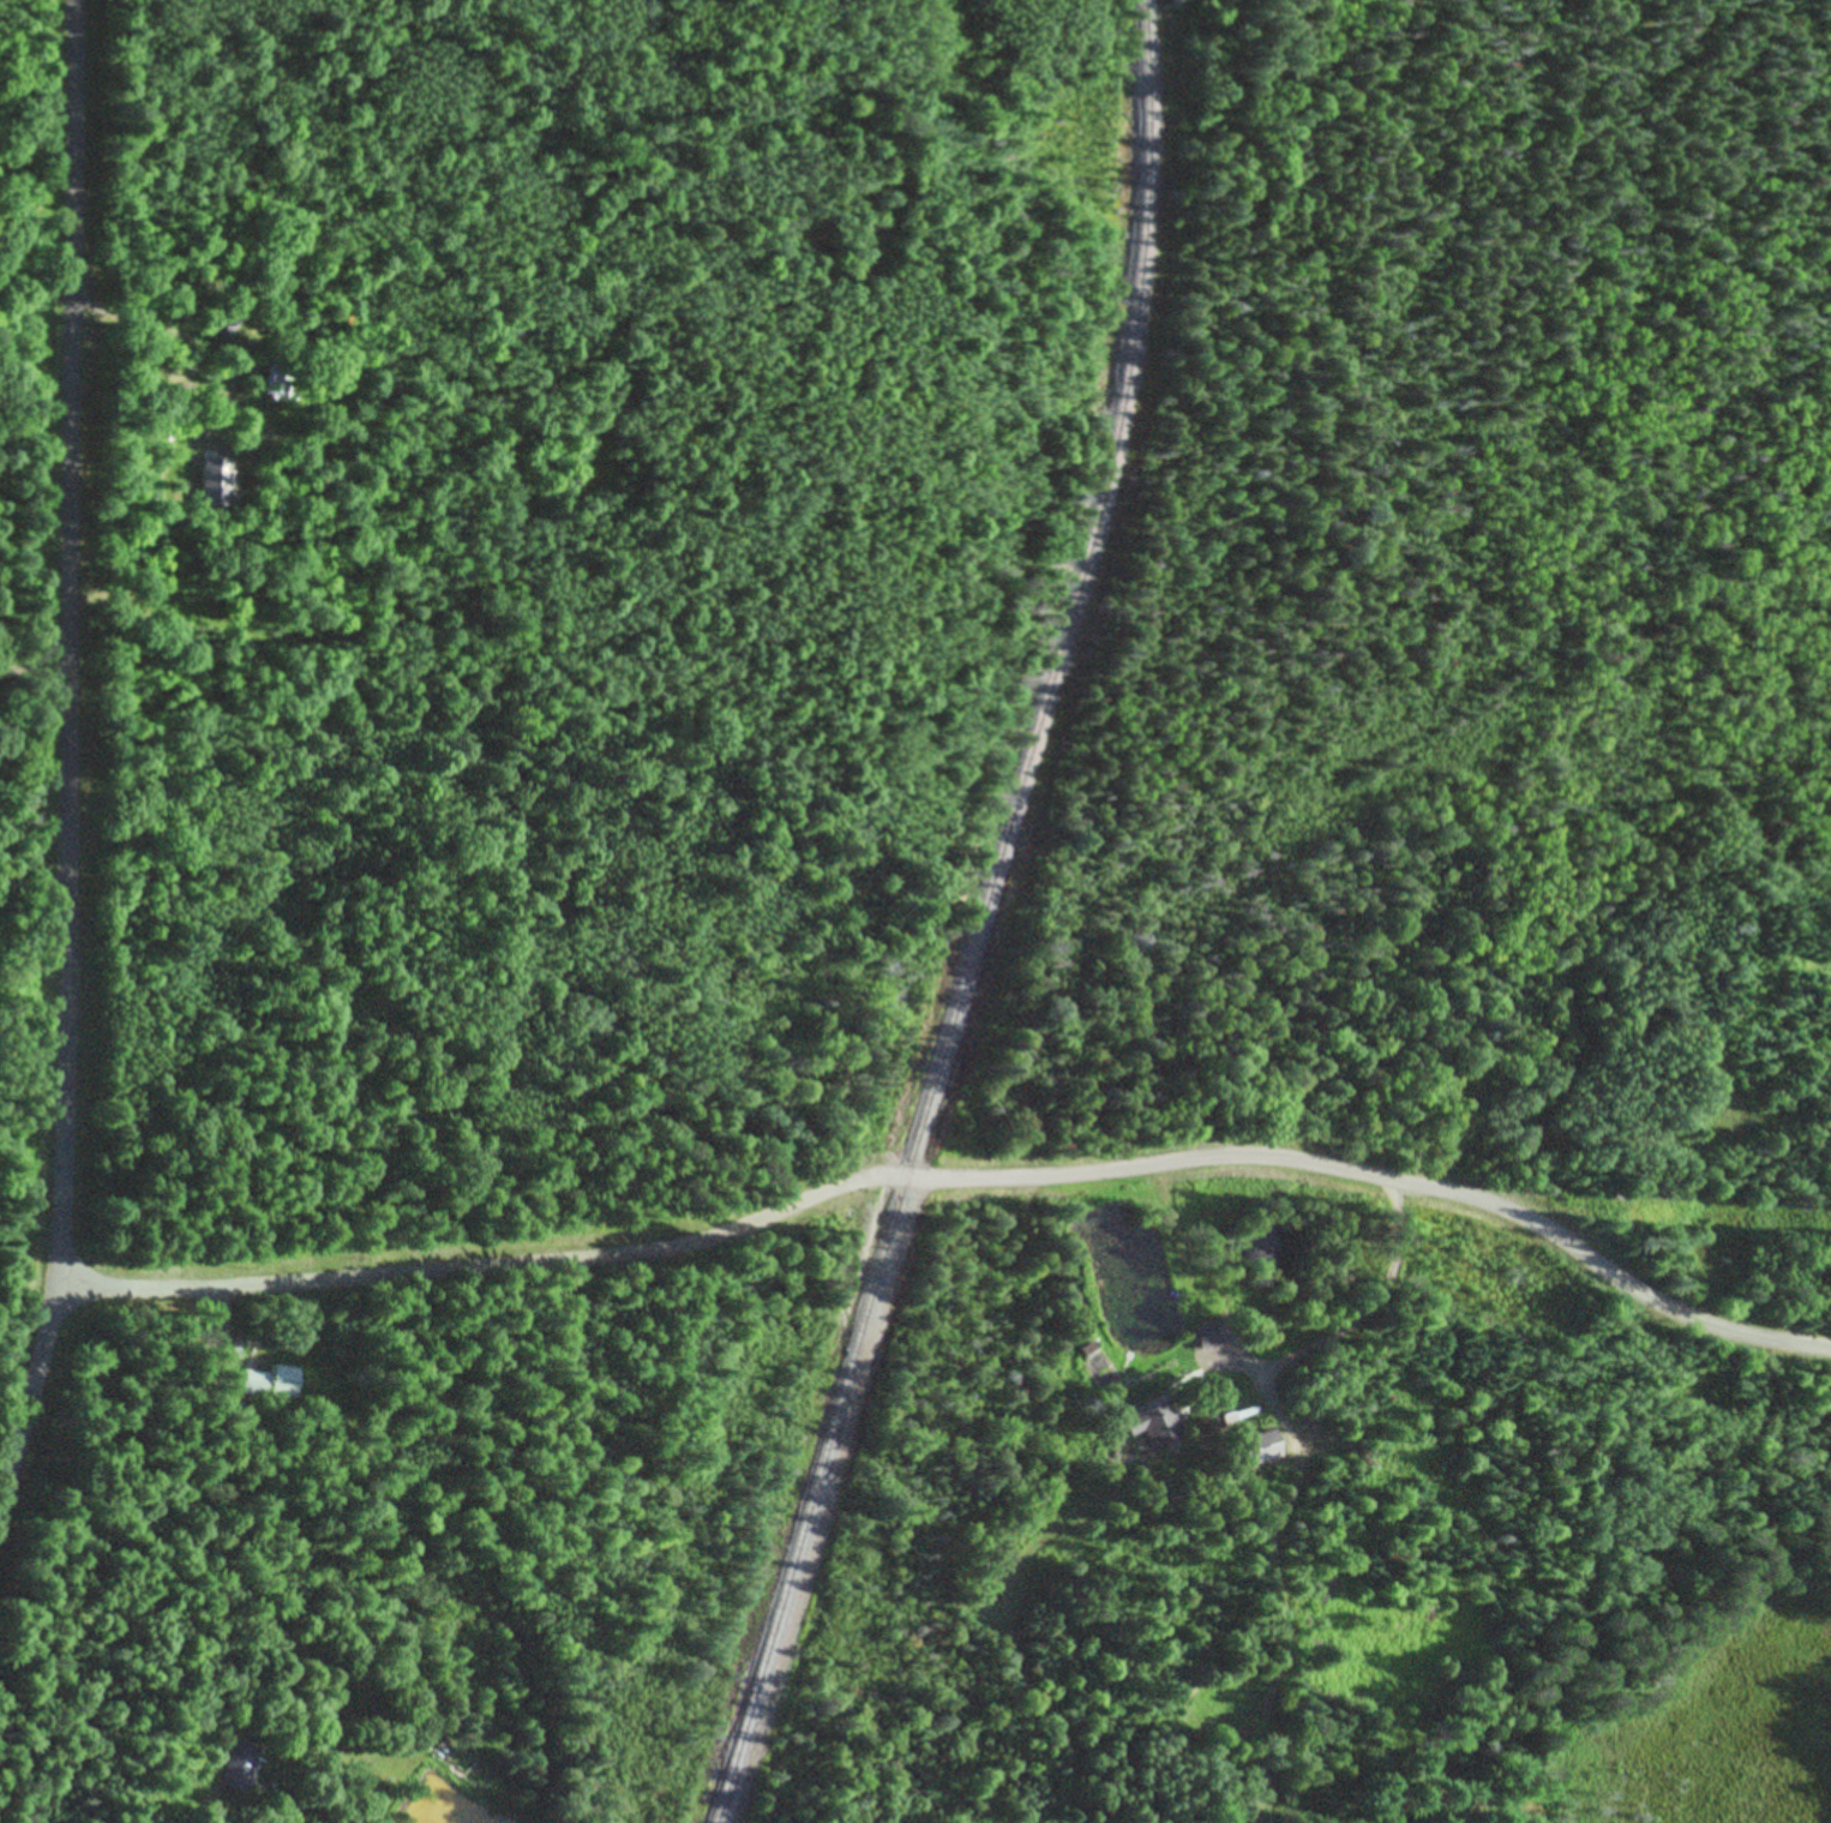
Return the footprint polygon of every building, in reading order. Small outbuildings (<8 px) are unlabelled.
[(273,1372),(244,1371),(243,1394),(299,1397),(300,1365),(273,1364),(273,1372)] [(1127,1417),(1133,1434),(1144,1430),(1150,1448),(1182,1436),(1170,1401),(1127,1417)] [(1287,1455),(1279,1428),(1244,1440),(1252,1466),(1287,1455)] [(267,1746),(243,1738),(228,1784),(245,1789),(250,1772),(257,1774),(267,1746)]
